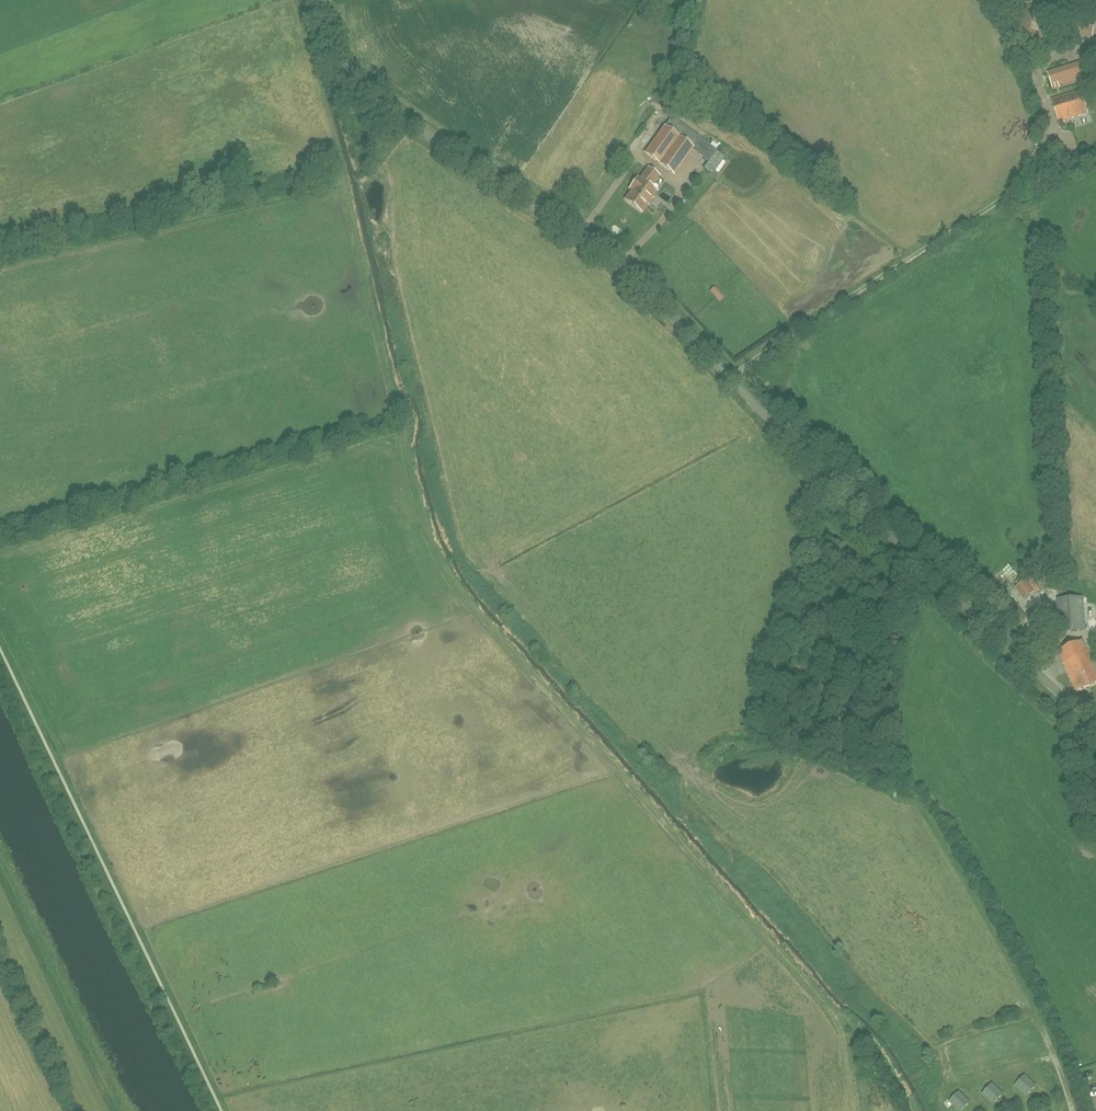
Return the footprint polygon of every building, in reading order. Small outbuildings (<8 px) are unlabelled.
[(1040,41),(1047,8),(1026,4),(1019,36),(1040,41)] [(1068,17),(1065,31),(1092,37),(1095,22),(1068,17)] [(1049,76),(1053,88),(1084,78),(1081,66),(1049,76)] [(1088,112),(1085,105),(1081,90),(1051,99),(1059,122),(1088,112)] [(693,148),(664,127),(645,153),(674,174),(693,148)] [(724,157),(716,151),(715,151),(708,162),(703,169),(712,175),(724,157)] [(630,188),(633,190),(626,200),(641,211),(647,204),(648,205),(653,198),(651,197),(656,191),(659,187),(653,183),(658,176),(648,169),(640,180),(637,178),(630,188)] [(713,286),(708,289),(716,300),(721,297),(713,286)] [(1025,601),(1036,593),(1026,580),(1015,588),(1025,601)] [(1058,600),(1060,632),(1085,631),(1083,598),(1058,600)] [(1082,641),(1059,651),(1076,691),(1095,682),(1095,672),(1082,641)] [(1016,1083),(1027,1094),(1035,1085),(1024,1074),(1016,1083)] [(983,1091),(994,1102),(1002,1094),(991,1083),(983,1091)] [(950,1099),(961,1110),(969,1102),(958,1091),(950,1099)]
